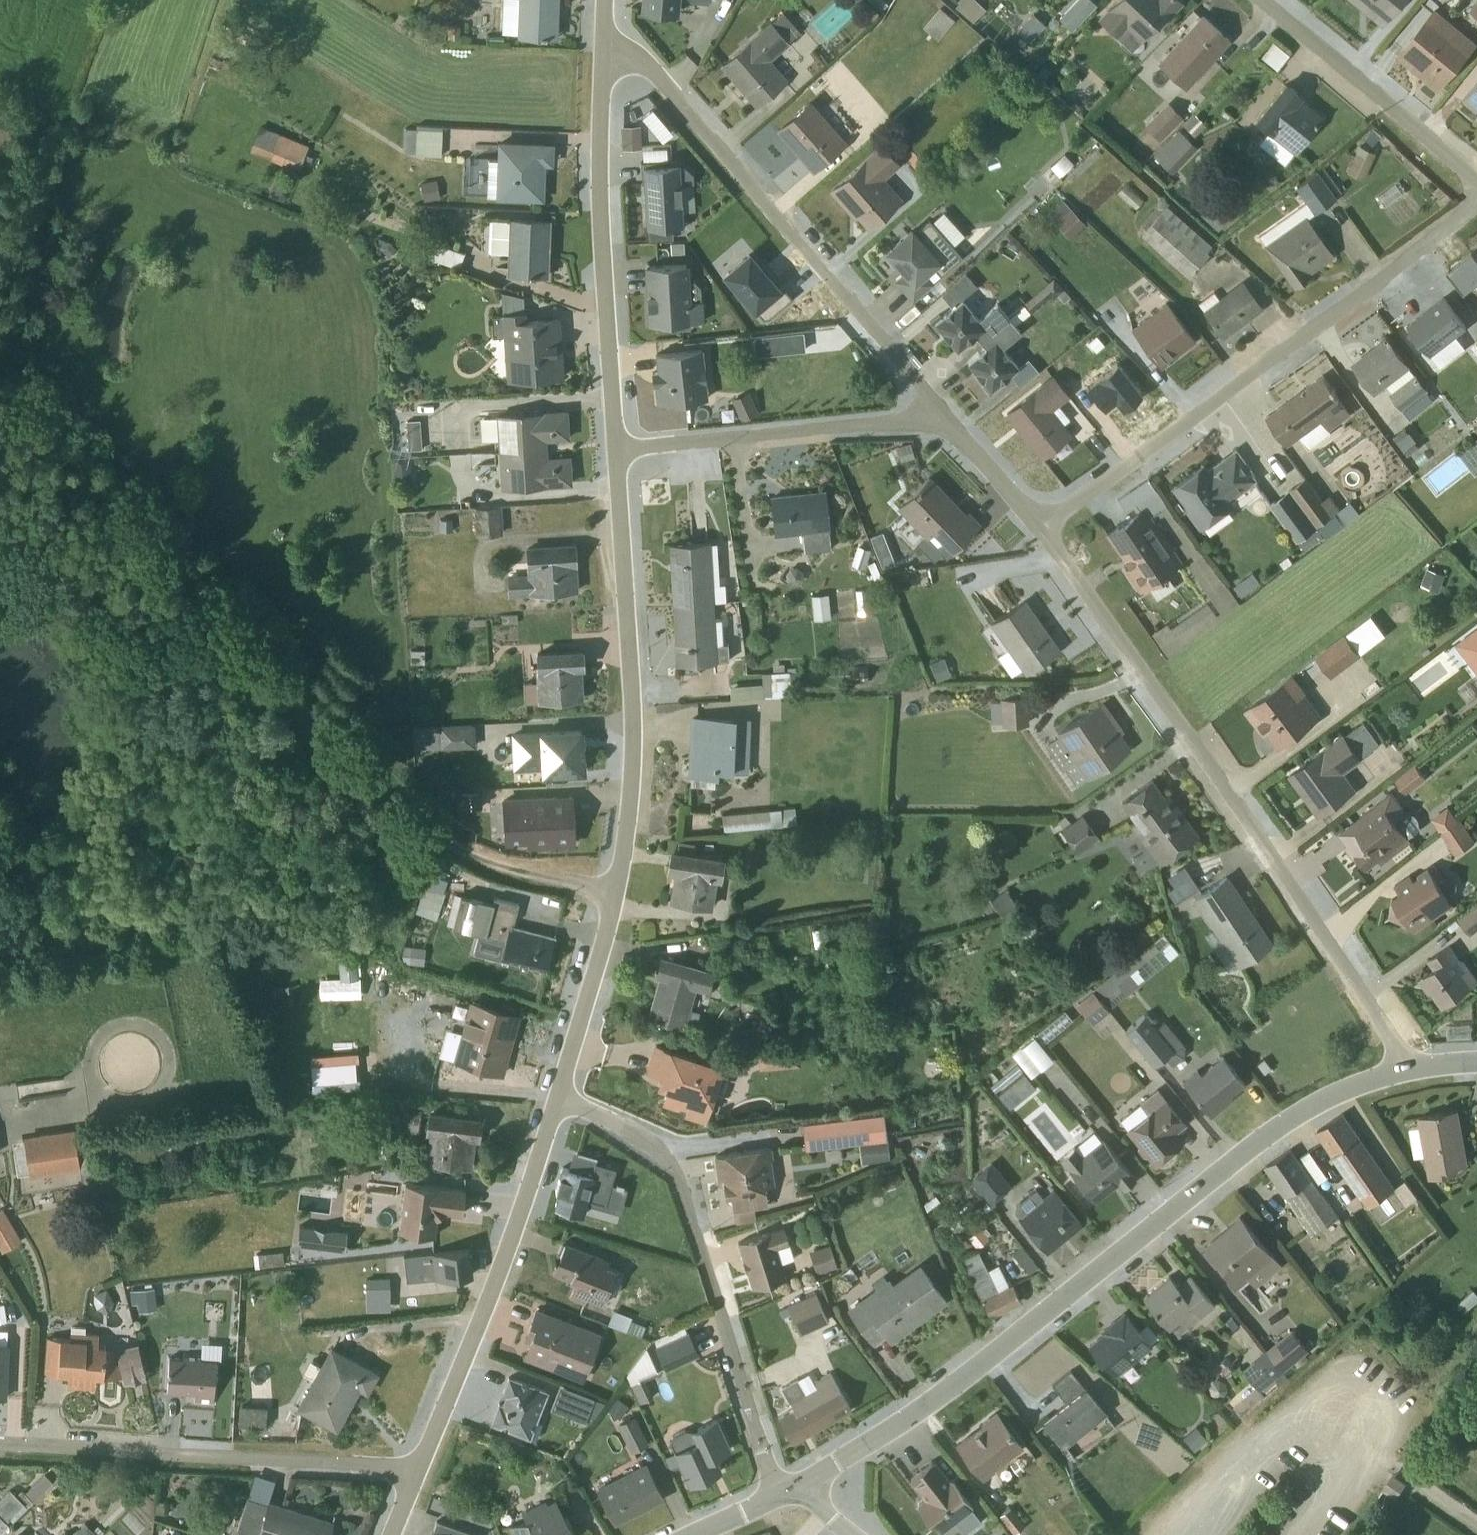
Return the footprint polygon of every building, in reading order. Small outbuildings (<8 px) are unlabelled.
[(555,36),(557,0),(502,0),(501,31),(516,32),(516,35),(555,36)] [(641,8),(676,11),(677,0),(642,0),(641,8)] [(953,7),(970,22),(981,11),(971,22),(972,22),(986,7),(984,8),(976,0),(959,0),(953,7)] [(1092,0),(1074,0),(1057,17),(1071,30),(1095,4),(1092,0)] [(1098,18),(1130,49),(1154,23),(1157,25),(1180,1),(1179,0),(1115,0),(1098,18)] [(1381,22),(1399,0),(1354,0),(1381,22)] [(922,27),(936,39),(953,20),(938,8),(922,27)] [(1439,87),(1476,41),(1436,8),(1398,53),(1438,87),(1439,87)] [(798,30),(782,11),(721,64),(756,104),(786,77),(770,58),(789,42),(787,40),(798,30)] [(1044,25),(1032,13),(1015,31),(1028,42),(1044,25)] [(1228,39),(1202,16),(1157,63),(1183,87),(1228,39)] [(447,25),(446,41),(453,41),(453,37),(458,37),(459,25),(447,25)] [(1273,38),(1261,55),(1277,68),(1290,50),(1273,38)] [(1463,98),(1476,110),(1476,109),(1476,82),(1463,98)] [(1299,96),(1285,84),(1255,122),(1267,132),(1258,142),(1283,163),(1320,117),(1298,98),(1299,96)] [(844,139),(810,100),(777,128),(812,168),(844,139)] [(1181,117),(1166,102),(1144,124),(1159,139),(1181,117)] [(1204,125),(1192,113),(1181,123),(1193,135),(1204,125)] [(623,126),(623,147),(640,146),(639,125),(623,126)] [(415,153),(440,154),(441,129),(403,127),(402,151),(414,151),(415,153)] [(314,149),(265,130),(256,153),(305,172),(314,149)] [(1196,148),(1178,130),(1153,155),(1171,174),(1196,148)] [(487,158),(486,194),(533,196),(535,161),(550,161),(551,144),(497,142),(496,158),(487,158)] [(899,163),(882,143),(830,188),(853,214),(856,212),(868,225),(901,196),(883,177),(899,163)] [(1357,146),(1346,173),(1362,180),(1374,153),(1357,146)] [(643,160),(640,160),(641,181),(643,181),(646,226),(682,224),(681,209),(693,209),(692,181),(679,181),(689,170),(676,158),(666,159),(665,147),(642,148),(643,160)] [(1039,175),(1048,185),(1072,163),(1063,153),(1039,175)] [(1341,194),(1322,167),(1293,187),(1304,202),(1258,235),(1293,285),(1307,275),(1306,272),(1331,255),(1305,218),(1312,213),(1313,214),(1341,194)] [(419,182),(423,200),(438,197),(435,179),(419,182)] [(1399,181),(1376,197),(1383,207),(1406,191),(1399,181)] [(1142,200),(1124,184),(1117,191),(1134,208),(1142,200)] [(1220,198),(1199,214),(1216,230),(1234,217),(1220,198)] [(1140,234),(1188,277),(1210,246),(1165,206),(1167,203),(1161,199),(1144,217),(1145,218),(1140,225),(1144,229),(1140,234)] [(1084,223),(1070,207),(1054,222),(1068,238),(1084,223)] [(508,219),(490,218),(489,250),(507,251),(507,271),(546,272),(548,219),(509,217),(508,219)] [(948,248),(927,225),(917,233),(912,228),(886,251),(905,272),(896,280),(912,298),(931,281),(925,274),(940,260),(938,257),(948,248)] [(462,252),(432,241),(427,255),(457,266),(462,252)] [(1463,293),(1476,282),(1476,259),(1471,252),(1446,271),(1463,293)] [(748,253),(723,274),(762,321),(791,297),(762,262),(757,265),(748,253)] [(663,329),(688,327),(688,321),(703,320),(701,299),(700,299),(699,287),(694,280),(688,280),(687,262),(646,261),(648,323),(663,322),(663,329)] [(979,339),(1007,315),(996,302),(977,317),(961,298),(975,286),(965,274),(940,294),(950,306),(940,315),(938,313),(929,320),(936,330),(939,328),(956,348),(974,334),(979,339)] [(1030,312),(1049,296),(1051,297),(1055,294),(1062,300),(1068,294),(1052,277),(1029,296),(1021,302),(1022,304),(1007,315),(979,339),(984,346),(967,361),(983,381),(981,384),(989,393),(998,385),(997,383),(1008,374),(1019,386),(1037,370),(1027,358),(1018,366),(1001,346),(1019,330),(1014,323),(1028,311),(1030,312)] [(1212,291),(1197,303),(1220,336),(1260,308),(1241,281),(1217,298),(1212,291)] [(522,295),(500,291),(501,313),(491,314),(492,335),(502,335),(505,378),(561,374),(557,318),(524,320),(522,295)] [(1407,325),(1431,356),(1430,355),(1440,367),(1465,348),(1455,335),(1467,327),(1443,297),(1407,325)] [(1130,328),(1159,367),(1176,354),(1176,353),(1194,340),(1165,301),(1130,328)] [(1433,398),(1434,397),(1431,393),(1429,394),(1427,391),(1428,390),(1415,373),(1414,373),(1409,367),(1411,366),(1386,335),(1384,336),(1386,339),(1354,364),(1376,393),(1387,385),(1391,391),(1389,393),(1409,419),(1434,400),(1433,398)] [(655,383),(657,401),(705,396),(700,348),(656,353),(657,370),(651,371),(653,381),(653,383),(655,383)] [(1115,362),(1085,386),(1103,408),(1114,399),(1122,408),(1140,393),(1115,362)] [(1006,412),(1041,455),(1067,434),(1060,424),(1068,418),(1057,404),(1068,395),(1052,375),(1006,412)] [(1323,375),(1267,416),(1288,444),(1299,436),(1309,448),(1331,432),(1329,429),(1352,411),(1333,385),(1331,386),(1323,375)] [(748,391),(731,399),(740,420),(757,413),(748,391)] [(480,416),(481,438),(497,437),(498,451),(546,448),(545,437),(566,436),(565,410),(495,414),(495,416),(480,416)] [(419,418),(405,418),(407,446),(421,445),(419,418)] [(1426,450),(1413,429),(1398,439),(1412,460),(1426,450)] [(1476,469),(1476,438),(1476,437),(1460,448),(1475,471),(1476,469)] [(896,445),(899,458),(912,455),(909,442),(896,445)] [(546,448),(498,451),(500,486),(569,481),(568,456),(547,457),(546,448)] [(1229,499),(1256,480),(1234,449),(1206,469),(1201,463),(1171,485),(1186,506),(1183,509),(1197,528),(1232,503),(1229,499)] [(964,514),(928,476),(897,506),(923,533),(915,541),(932,558),(940,551),(943,555),(977,523),(967,511),(964,514)] [(1306,477),(1289,489),(1317,526),(1340,509),(1329,495),(1322,499),(1306,477)] [(1181,559),(1213,605),(1210,607),(1206,602),(1169,627),(1165,622),(1150,633),(1166,656),(1181,645),(1181,643),(1238,603),(1151,484),(1148,485),(1143,480),(1116,498),(1124,510),(1134,504),(1138,508),(1105,531),(1128,565),(1124,568),(1138,589),(1139,590),(1146,585),(1155,597),(1173,586),(1165,572),(1181,561),(1150,514),(1155,511),(1185,556),(1182,559),(1181,559)] [(1305,551),(1323,536),(1289,489),(1269,504),(1296,542),(1297,541),(1305,551)] [(803,550),(829,547),(828,536),(836,535),(835,523),(827,523),(823,490),(770,496),(775,535),(801,532),(803,550)] [(1359,513),(1350,501),(1317,526),(1326,539),(1359,513)] [(502,533),(500,506),(473,508),(475,535),(502,533)] [(874,544),(881,566),(892,562),(884,540),(874,544)] [(718,583),(716,542),(709,542),(709,541),(670,544),(674,603),(724,600),(723,582),(718,583)] [(506,574),(507,593),(574,589),(573,563),(574,563),(573,545),(525,548),(525,572),(506,574)] [(869,549),(856,545),(850,563),(863,568),(869,549)] [(1427,569),(1421,585),(1438,591),(1444,576),(1427,569)] [(869,612),(867,588),(854,589),(856,613),(869,612)] [(810,595),(813,619),(829,617),(827,593),(810,595)] [(1056,648),(1022,599),(989,623),(1006,647),(995,654),(1010,675),(1020,667),(1023,671),(1056,648)] [(712,601),(674,603),(677,662),(727,659),(726,642),(722,643),(720,617),(713,618),(712,601)] [(1385,634),(1370,615),(1347,633),(1361,652),(1385,634)] [(1454,643),(1476,674),(1476,626),(1454,643)] [(1360,656),(1344,635),(1315,657),(1331,678),(1360,656)] [(410,650),(410,663),(423,662),(423,650),(410,650)] [(582,666),(581,650),(535,653),(536,681),(522,682),(524,702),(580,698),(579,667),(582,666)] [(851,670),(852,683),(866,682),(865,670),(851,670)] [(789,694),(788,671),(761,672),(761,683),(729,686),(730,702),(789,694)] [(798,671),(788,671),(789,688),(799,688),(798,671)] [(1306,693),(1292,674),(1246,710),(1263,733),(1267,731),(1279,747),(1318,717),(1302,696),(1306,693)] [(1457,689),(1467,703),(1476,695),(1476,686),(1471,678),(1457,689)] [(999,700),(989,701),(990,722),(1000,722),(1001,726),(1028,724),(1026,696),(999,698),(999,700)] [(1120,731),(1101,703),(1055,735),(1084,779),(1128,749),(1117,733),(1120,731)] [(692,718),(689,786),(713,787),(714,779),(716,779),(716,772),(747,773),(750,721),(692,718)] [(1361,758),(1379,744),(1363,722),(1289,775),(1319,816),(1355,789),(1344,773),(1362,760),(1361,758)] [(479,730),(444,732),(445,752),(480,749),(479,730)] [(540,774),(583,771),(581,731),(510,735),(512,771),(540,770),(540,774)] [(1394,779),(1405,793),(1425,778),(1414,764),(1394,779)] [(1163,797),(1151,781),(1120,804),(1134,823),(1129,826),(1157,865),(1197,835),(1167,795),(1163,797)] [(480,794),(459,795),(460,810),(481,809),(480,794)] [(1346,846),(1345,848),(1352,857),(1355,856),(1365,869),(1379,859),(1381,862),(1389,857),(1410,842),(1408,838),(1420,828),(1419,826),(1418,820),(1415,816),(1406,811),(1392,794),(1338,834),(1346,846)] [(528,845),(573,843),(571,797),(503,800),(505,840),(527,840),(528,845)] [(1447,806),(1430,819),(1440,833),(1457,821),(1447,806)] [(721,815),(723,832),(768,827),(781,827),(781,826),(795,824),(794,808),(721,815)] [(1060,830),(1077,853),(1098,837),(1081,815),(1060,830)] [(1455,855),(1475,841),(1460,819),(1440,833),(1455,855)] [(766,834),(766,851),(777,851),(777,834),(766,834)] [(693,844),(678,842),(676,854),(671,853),(668,871),(677,872),(676,883),(674,883),(671,901),(712,907),(716,881),(720,882),(723,859),(691,854),(693,844)] [(1392,899),(1388,919),(1408,923),(1413,931),(1452,904),(1447,897),(1454,892),(1456,887),(1456,883),(1453,879),(1449,877),(1443,877),(1433,865),(1417,874),(1419,877),(1413,881),(1409,876),(1395,885),(1400,893),(1392,899)] [(1197,887),(1183,866),(1167,877),(1173,887),(1167,892),(1174,903),(1197,887)] [(1269,944),(1225,877),(1191,900),(1211,929),(1203,935),(1226,971),(1227,971),(1235,966),(1236,966),(1269,944)] [(444,894),(424,887),(415,913),(435,920),(444,894)] [(517,909),(460,896),(452,929),(477,935),(473,954),(545,972),(555,934),(513,926),(517,909)] [(1457,919),(1470,935),(1476,930),(1476,904),(1457,919)] [(829,931),(815,933),(817,951),(831,950),(829,931)] [(1176,953),(1162,934),(1132,958),(1131,957),(1091,990),(1107,1009),(1176,953)] [(1469,986),(1470,987),(1476,982),(1476,981),(1463,961),(1457,958),(1458,957),(1450,945),(1429,960),(1435,969),(1419,981),(1428,994),(1432,991),(1442,1006),(1469,986)] [(423,948),(402,947),(401,956),(403,961),(409,964),(422,965),(423,948)] [(337,960),(339,981),(357,979),(355,958),(337,960)] [(661,976),(648,1019),(693,1032),(699,1013),(689,1010),(695,988),(707,992),(712,973),(661,958),(656,975),(661,976)] [(1091,990),(1075,1004),(1091,1023),(1107,1011),(1091,990)] [(468,1003),(452,1060),(501,1074),(517,1016),(468,1003)] [(1063,1011),(1033,1034),(1041,1044),(1071,1020),(1063,1011)] [(1182,1057),(1184,1046),(1163,1021),(1154,1029),(1148,1021),(1151,1019),(1145,1012),(1123,1030),(1152,1066),(1163,1057),(1171,1066),(1182,1057)] [(1446,1027),(1447,1039),(1469,1038),(1469,1026),(1446,1027)] [(1011,1053),(1029,1076),(1051,1057),(1033,1034),(1011,1053)] [(720,1067),(655,1047),(647,1072),(665,1078),(664,1080),(668,1088),(663,1102),(677,1107),(678,1106),(681,1104),(687,1106),(685,1113),(703,1119),(720,1067)] [(1181,1082),(1209,1117),(1222,1106),(1219,1103),(1243,1083),(1221,1057),(1199,1074),(1196,1070),(1181,1082)] [(1269,1072),(1260,1061),(1254,1066),(1263,1077),(1269,1072)] [(1013,1072),(997,1086),(1009,1099),(1025,1086),(1013,1072)] [(66,1077),(16,1086),(19,1102),(69,1094),(66,1077)] [(1156,1088),(1138,1103),(1139,1104),(1119,1120),(1126,1128),(1124,1129),(1137,1145),(1136,1148),(1141,1154),(1146,1154),(1154,1163),(1179,1142),(1173,1134),(1185,1124),(1156,1088)] [(801,1121),(804,1148),(885,1138),(880,1111),(801,1121)] [(1456,1111),(1440,1114),(1440,1113),(1435,1114),(1435,1115),(1419,1118),(1430,1178),(1458,1173),(1457,1166),(1466,1165),(1456,1111)] [(419,1115),(386,1112),(384,1129),(417,1133),(419,1115)] [(477,1138),(479,1120),(427,1113),(424,1134),(428,1134),(424,1161),(469,1167),(473,1138),(477,1138)] [(1371,1206),(1381,1221),(1416,1197),(1404,1180),(1393,1188),(1342,1114),(1317,1131),(1369,1207),(1371,1206)] [(930,1123),(932,1131),(944,1128),(944,1130),(957,1131),(957,1118),(945,1118),(944,1120),(930,1123)] [(24,1140),(12,1142),(17,1175),(29,1173),(29,1176),(79,1169),(84,1199),(102,1196),(87,1131),(74,1133),(73,1128),(24,1136),(24,1140)] [(1074,1146),(1058,1158),(1093,1201),(1117,1181),(1123,1188),(1134,1179),(1101,1138),(1080,1154),(1074,1146)] [(886,1140),(858,1143),(860,1164),(888,1160),(886,1140)] [(770,1148),(715,1156),(717,1174),(721,1174),(724,1193),(730,1192),(731,1198),(728,1202),(732,1206),(735,1223),(755,1220),(753,1207),(767,1205),(765,1186),(773,1184),(770,1160),(772,1159),(770,1148)] [(1297,1159),(1290,1149),(1265,1166),(1312,1235),(1337,1219),(1315,1186),(1326,1177),(1309,1151),(1297,1159)] [(1009,1185),(990,1162),(970,1179),(988,1202),(1009,1185)] [(610,1206),(617,1184),(562,1168),(555,1191),(559,1192),(555,1207),(582,1215),(587,1199),(610,1206)] [(404,1183),(398,1231),(433,1235),(434,1233),(436,1230),(437,1223),(435,1220),(436,1218),(444,1211),(461,1213),(464,1191),(404,1183)] [(1018,1217),(1046,1251),(1079,1223),(1051,1189),(1040,1198),(1033,1189),(1011,1208),(1018,1217)] [(1,1208),(0,1209),(0,1251),(1,1252),(20,1240),(1,1208)] [(1240,1217),(1203,1247),(1237,1288),(1249,1278),(1256,1286),(1281,1266),(1240,1217)] [(952,1236),(946,1221),(936,1225),(942,1240),(952,1236)] [(793,1257),(783,1228),(737,1242),(742,1256),(743,1256),(752,1286),(751,1287),(752,1288),(784,1277),(779,1262),(793,1257)] [(981,1229),(968,1238),(975,1248),(988,1239),(981,1229)] [(561,1243),(555,1258),(557,1259),(552,1274),(566,1279),(565,1283),(573,1286),(568,1298),(583,1304),(585,1299),(601,1305),(602,1304),(604,1305),(608,1293),(615,1295),(624,1273),(608,1266),(609,1262),(561,1243)] [(835,1267),(829,1245),(808,1251),(815,1273),(835,1267)] [(1014,1251),(1028,1272),(1037,1266),(1023,1245),(1014,1251)] [(467,1249),(403,1257),(406,1282),(470,1275),(467,1249)] [(283,1264),(282,1251),(242,1255),(244,1268),(283,1264)] [(976,1251),(960,1259),(989,1317),(1019,1301),(1010,1284),(1008,1285),(998,1265),(986,1270),(976,1251)] [(873,1289),(847,1308),(871,1341),(883,1333),(889,1341),(944,1301),(917,1264),(891,1283),(888,1278),(886,1280),(883,1275),(870,1285),(873,1289)] [(283,1295),(295,1294),(293,1270),(270,1272),(271,1281),(281,1280),(283,1295)] [(1168,1277),(1142,1298),(1168,1329),(1193,1308),(1199,1317),(1213,1305),(1188,1275),(1175,1286),(1168,1277)] [(388,1278),(365,1279),(366,1310),(389,1309),(388,1278)] [(113,1301),(105,1289),(93,1294),(93,1302),(96,1309),(102,1311),(107,1311),(113,1301)] [(827,1322),(827,1321),(815,1293),(786,1305),(786,1307),(778,1310),(778,1311),(781,1318),(790,1314),(799,1334),(827,1322)] [(1476,1293),(1460,1307),(1469,1317),(1476,1310),(1476,1293)] [(599,1335),(535,1310),(524,1339),(530,1341),(524,1357),(582,1380),(599,1335)] [(607,1325),(639,1337),(643,1327),(629,1321),(631,1317),(613,1310),(607,1325)] [(1112,1326),(1088,1346),(1114,1376),(1151,1346),(1150,1344),(1156,1338),(1146,1324),(1137,1331),(1123,1314),(1111,1323),(1112,1326)] [(654,1347),(664,1369),(696,1354),(683,1325),(653,1339),(656,1347),(654,1347)] [(47,1338),(45,1372),(76,1375),(76,1386),(94,1387),(95,1376),(120,1378),(121,1369),(124,1384),(145,1379),(137,1343),(115,1347),(97,1344),(98,1334),(84,1332),(85,1328),(70,1327),(69,1339),(47,1338)] [(182,1358),(169,1358),(166,1392),(196,1394),(195,1402),(213,1403),(216,1360),(219,1360),(221,1344),(200,1343),(200,1356),(182,1355),(182,1358)] [(366,1392),(376,1374),(329,1348),(319,1365),(309,1360),(301,1374),(313,1381),(298,1409),(337,1430),(360,1388),(366,1392)] [(657,1373),(645,1348),(626,1375),(639,1404),(651,1398),(643,1379),(657,1373)] [(1263,1392),(1288,1373),(1274,1354),(1249,1372),(1263,1392)] [(1083,1388),(1069,1371),(1051,1386),(1065,1403),(1041,1422),(1062,1448),(1106,1413),(1085,1387),(1083,1388)] [(780,1388),(792,1409),(777,1418),(791,1443),(850,1410),(829,1372),(812,1382),(815,1388),(804,1394),(796,1379),(780,1388)] [(547,1392),(508,1378),(502,1393),(506,1395),(502,1405),(498,1404),(491,1422),(529,1437),(547,1392)] [(559,1386),(551,1409),(589,1423),(591,1419),(593,1419),(602,1404),(592,1400),(593,1398),(559,1386)] [(627,1406),(617,1398),(608,1410),(619,1419),(627,1406)] [(266,1407),(239,1405),(237,1425),(265,1427),(266,1407)] [(1021,1447),(995,1412),(981,1423),(983,1425),(970,1435),(969,1435),(956,1444),(982,1478),(994,1470),(992,1469),(1021,1447)] [(634,1416),(616,1424),(630,1452),(647,1443),(634,1416)] [(728,1448),(715,1420),(691,1431),(683,1430),(672,1435),(668,1441),(673,1452),(664,1457),(663,1456),(669,1468),(679,1463),(688,1484),(710,1474),(709,1470),(718,1466),(713,1455),(728,1448)] [(1190,1449),(1207,1441),(1199,1425),(1183,1433),(1190,1449)] [(930,1519),(938,1529),(970,1504),(951,1479),(947,1478),(934,1461),(932,1463),(930,1461),(918,1470),(920,1473),(914,1478),(913,1485),(922,1498),(917,1502),(917,1506),(928,1520),(930,1519)] [(597,1488),(614,1522),(661,1498),(643,1464),(597,1488)] [(1405,1483),(1391,1473),(1389,1476),(1381,1489),(1394,1499),(1403,1486),(1405,1483)] [(32,1502),(39,1494),(34,1489),(26,1496),(21,1491),(15,1496),(9,1490),(0,1499),(0,1533),(32,1502)] [(247,1498),(237,1529),(256,1534),(327,1534),(331,1523),(268,1503),(267,1504),(247,1498)] [(554,1499),(546,1503),(544,1499),(520,1513),(525,1522),(508,1527),(510,1534),(574,1534),(554,1499)] [(1008,1506),(997,1515),(1013,1534),(1023,1525),(1008,1506)] [(436,1521),(431,1534),(476,1534),(436,1521)] [(73,1534),(99,1534),(102,1532),(97,1527),(92,1532),(84,1524),(73,1534)]
